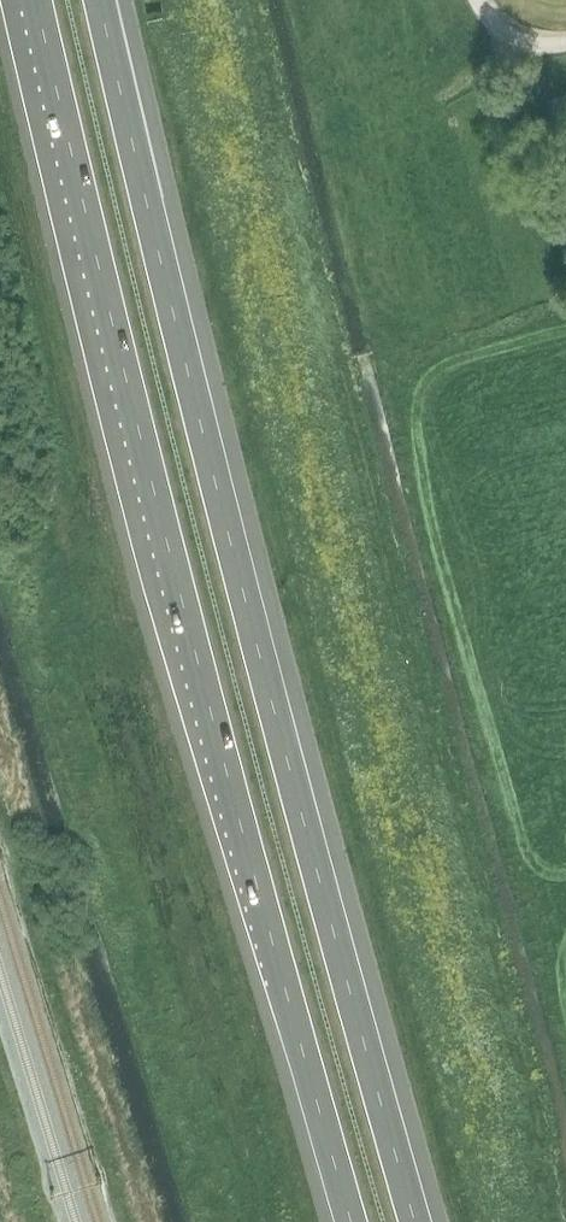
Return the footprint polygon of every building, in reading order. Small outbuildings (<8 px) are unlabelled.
[(549,101),(552,119),(565,117),(565,114),(563,98),(549,101)]
